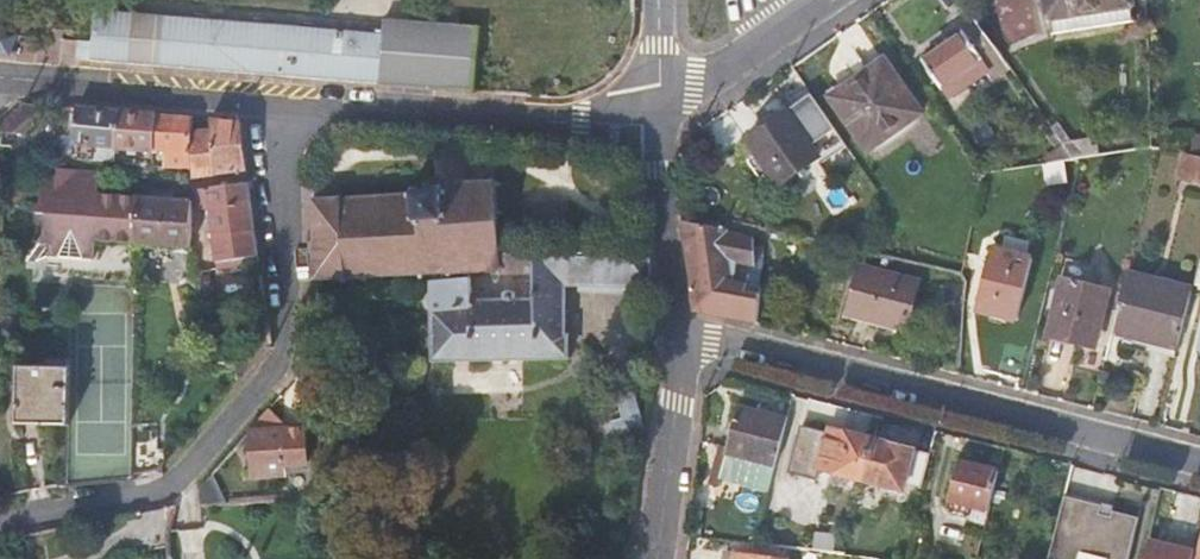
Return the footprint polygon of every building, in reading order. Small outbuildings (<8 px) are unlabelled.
[(1054,33),(1135,19),(1131,0),(1048,0),(1054,33)] [(89,61),(242,76),(356,84),(474,92),(477,26),(384,19),(382,34),(95,11),(89,61)] [(938,89),(994,50),(974,22),(960,31),(962,34),(921,64),(938,89)] [(0,28),(0,54),(7,56),(15,33),(0,28)] [(829,100),(866,154),(921,115),(883,61),(829,100)] [(34,127),(35,108),(23,107),(2,123),(2,135),(24,135),(34,127)] [(76,111),(73,152),(73,160),(93,161),(94,147),(116,149),(118,113),(76,111)] [(116,149),(152,152),(155,152),(157,116),(137,114),(118,113),(116,149)] [(747,143),(779,189),(820,161),(787,114),(747,143)] [(164,152),(163,166),(192,169),(190,133),(190,118),(172,117),(157,116),(155,152),(164,152)] [(211,134),(218,176),(246,172),(239,122),(226,121),(209,120),(211,134)] [(211,134),(190,133),(192,169),(192,180),(218,176),(211,134)] [(1191,152),(1199,153),(1199,137),(1194,137),(1191,152)] [(1182,156),(1177,176),(1199,182),(1199,160),(1182,156)] [(416,274),(417,280),(422,279),(422,274),(463,271),(463,276),(469,275),(469,271),(494,269),(499,269),(499,255),(492,157),(436,161),(438,188),(436,188),(435,183),(430,184),(424,188),(416,189),(416,196),(314,202),(313,281),(338,279),(338,285),(343,284),(343,279),(360,278),(360,283),(366,283),(366,278),(416,274)] [(40,288),(69,289),(69,242),(70,172),(58,171),(58,178),(42,178),(42,204),(35,216),(46,216),(45,236),(38,247),(50,248),(49,274),(40,288)] [(92,196),(93,174),(82,173),(70,172),(69,242),(92,243),(92,196)] [(99,197),(101,174),(93,174),(92,196),(99,197)] [(210,219),(214,238),(254,232),(250,205),(247,186),(207,191),(209,212),(204,213),(205,220),(210,219)] [(209,212),(207,191),(197,192),(198,214),(204,213),(209,212)] [(138,200),(99,197),(92,196),(92,243),(95,244),(137,245),(138,200)] [(191,204),(138,200),(137,245),(188,249),(191,204)] [(727,231),(685,222),(679,222),(688,275),(690,310),(747,320),(757,322),(762,289),(748,286),(747,281),(735,279),(735,262),(754,265),(754,259),(763,258),(763,244),(752,243),(752,239),(727,234),(727,231)] [(217,265),(258,259),(255,245),(254,232),(214,238),(204,239),(205,247),(215,246),(217,265)] [(1003,250),(1027,256),(1029,246),(1023,245),(1024,241),(1006,237),(1003,250)] [(95,244),(92,243),(69,242),(69,289),(92,290),(95,244)] [(991,247),(976,310),(1017,319),(1032,258),(1027,256),(1003,250),(991,247)] [(562,286),(651,288),(650,260),(639,259),(499,255),(499,269),(494,269),(494,274),(531,275),(532,300),(514,300),(514,294),(511,292),(504,292),(503,295),(502,300),(469,300),(469,282),(445,282),(445,297),(436,297),(431,297),(433,360),(567,358),(567,336),(564,336),(562,286)] [(849,312),(905,327),(916,282),(861,268),(849,312)] [(1111,329),(1177,346),(1191,291),(1125,274),(1111,329)] [(1060,280),(1047,337),(1089,348),(1105,292),(1060,280)] [(437,282),(436,297),(445,297),(445,282),(437,282)] [(256,319),(266,318),(264,303),(254,304),(256,319)] [(1108,342),(1174,357),(1177,346),(1111,329),(1108,342)] [(16,426),(67,427),(68,369),(16,369),(16,426)] [(719,479),(769,492),(774,466),(771,466),(781,416),(735,404),(719,479)] [(289,464),(309,463),(306,429),(286,431),(268,409),(247,434),(252,476),(290,473),(289,464)] [(823,472),(861,482),(871,440),(833,429),(831,433),(806,427),(795,471),(821,477),(823,472)] [(159,433),(133,433),(132,476),(134,478),(158,471),(165,464),(165,453),(158,453),(159,433)] [(929,455),(871,440),(861,482),(900,492),(903,483),(921,487),(929,455)] [(948,500),(986,510),(996,470),(958,461),(948,500)] [(202,486),(198,491),(199,507),(207,506),(202,486)] [(187,508),(199,507),(198,491),(185,504),(187,508)] [(1137,516),(1111,509),(1109,515),(1097,512),(1099,505),(1063,495),(1046,558),(1125,558),(1137,516)] [(1194,545),(1175,540),(1174,545),(1147,538),(1142,558),(1190,558),(1194,545)]
